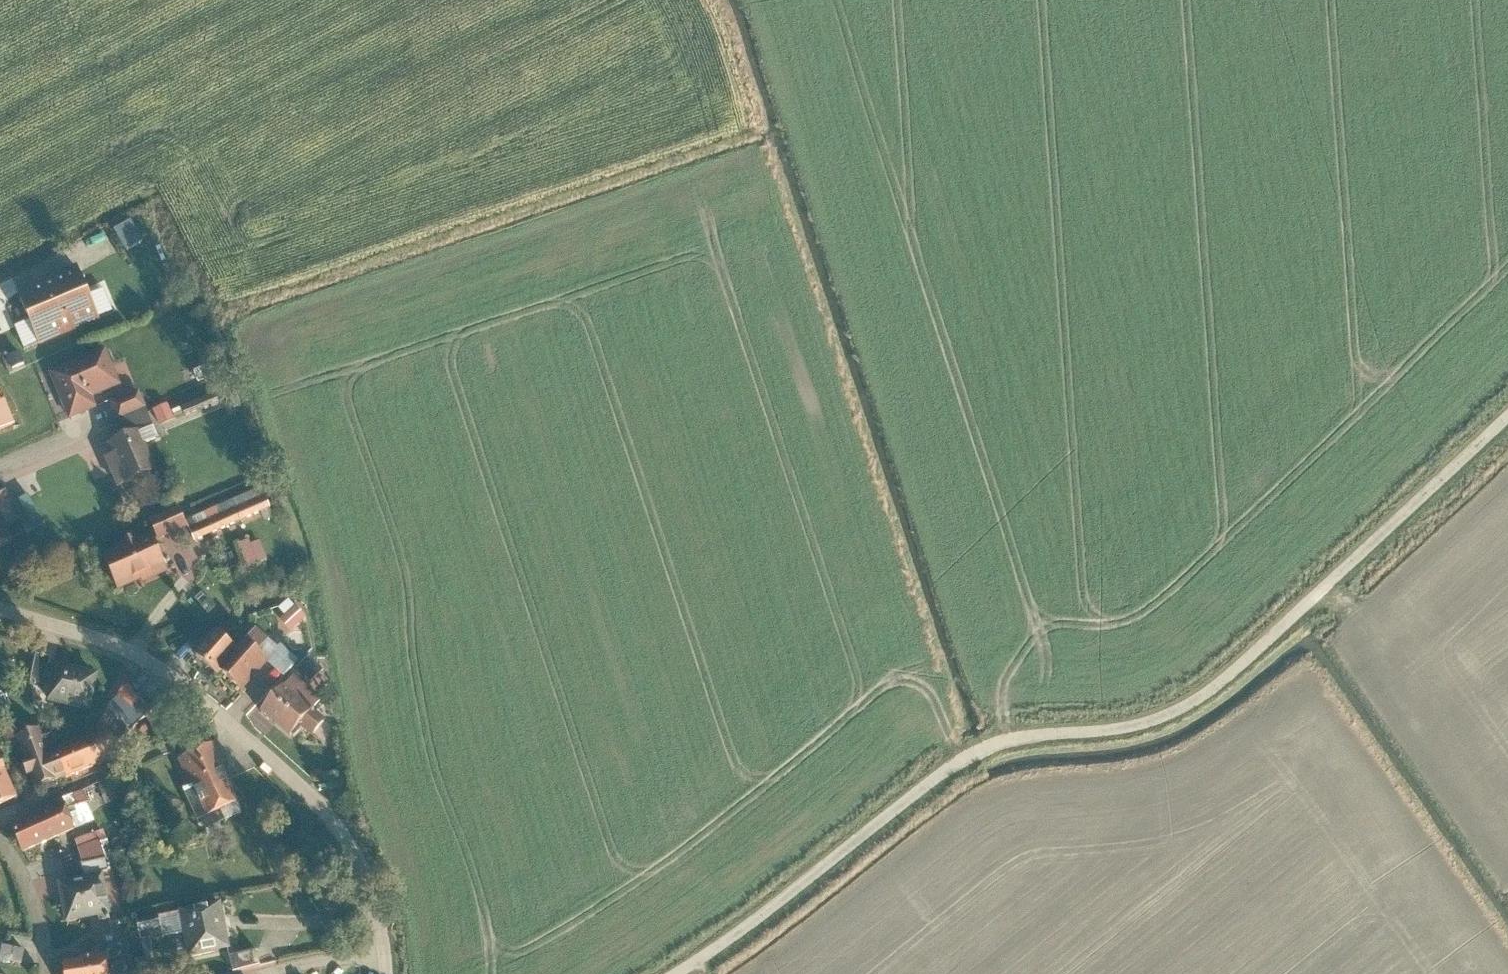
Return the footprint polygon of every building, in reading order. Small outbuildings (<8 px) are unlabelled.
[(130,249),(146,240),(134,218),(118,227),(130,249)] [(81,263),(18,287),(39,344),(102,320),(81,263)] [(122,387),(106,349),(49,372),(70,422),(100,409),(95,398),(122,387)] [(146,409),(138,393),(116,405),(124,420),(146,409)] [(187,416),(216,406),(212,395),(184,404),(187,416)] [(18,424),(9,401),(1,404),(0,401),(0,431),(18,424)] [(176,420),(170,408),(158,415),(165,426),(176,420)] [(124,420),(117,422),(125,440),(139,434),(155,427),(146,409),(124,420)] [(119,490),(157,472),(139,434),(125,440),(114,445),(120,457),(106,464),(119,490)] [(198,549),(279,514),(267,486),(186,521),(190,529),(198,549)] [(3,488),(0,490),(0,505),(10,500),(3,488)] [(181,510),(152,523),(161,543),(190,529),(186,521),(181,510)] [(15,539),(0,514),(0,548),(15,539)] [(119,594),(169,572),(154,536),(140,543),(137,537),(125,542),(127,547),(103,557),(119,594)] [(263,536),(242,544),(250,566),(270,559),(263,536)] [(309,623),(298,610),(283,624),(293,636),(309,623)] [(243,697),(270,667),(259,657),(272,643),(258,630),(237,653),(218,675),(243,697)] [(237,653),(212,632),(191,656),(215,678),(218,675),(237,653)] [(52,659),(35,657),(32,682),(49,684),(52,659)] [(325,671),(311,658),(300,671),(313,684),(325,671)] [(94,714),(101,675),(57,667),(49,705),(94,714)] [(326,705),(294,680),(266,716),(295,739),(301,732),(314,743),(330,723),(319,715),(326,705)] [(115,711),(133,730),(152,712),(129,688),(121,695),(126,700),(115,711)] [(183,720),(165,703),(155,714),(173,730),(183,720)] [(0,717),(0,723),(6,740),(14,737),(6,715),(0,717)] [(39,731),(15,738),(33,796),(73,779),(63,755),(57,738),(42,743),(39,731)] [(125,757),(114,733),(63,755),(73,779),(125,757)] [(232,774),(219,745),(181,762),(193,788),(181,794),(196,828),(231,812),(234,818),(244,813),(227,776),(232,774)] [(16,798),(0,761),(0,805),(16,798)] [(24,853),(76,829),(63,803),(12,827),(24,853)] [(107,863),(84,866),(86,879),(109,876),(107,863)] [(115,916),(109,876),(86,879),(60,884),(67,925),(115,916)] [(234,951),(224,907),(179,916),(188,960),(234,951)] [(123,959),(120,936),(97,939),(99,955),(111,953),(112,960),(123,959)] [(0,944),(0,961),(23,966),(26,949),(0,944)] [(234,968),(261,966),(260,952),(233,953),(234,968)] [(68,965),(68,973),(112,973),(112,960),(111,955),(90,956),(90,964),(68,965)]
